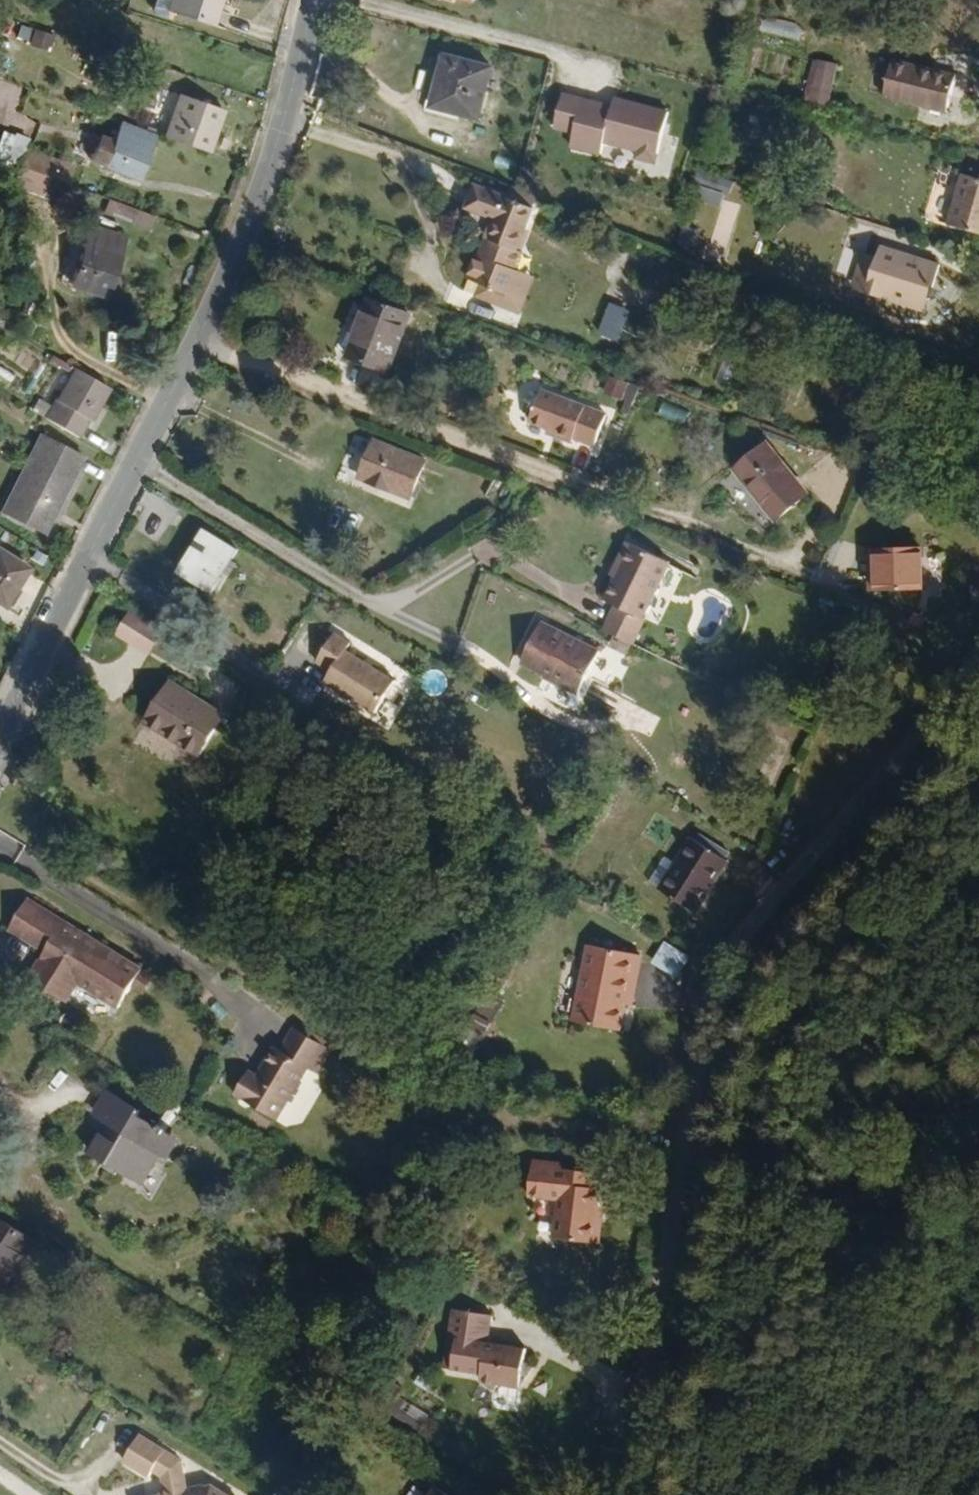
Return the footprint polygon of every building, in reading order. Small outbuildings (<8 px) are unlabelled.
[(159,12),(173,17),(175,11),(217,23),(223,0),(162,0),(159,12)] [(47,50),(51,34),(31,29),(27,45),(47,50)] [(489,122),(502,70),(454,55),(440,106),(489,122)] [(810,57),(803,104),(828,108),(835,61),(810,57)] [(962,122),(969,88),(902,71),(895,106),(962,122)] [(168,136),(210,152),(224,110),(183,95),(168,136)] [(624,113),(575,100),(566,132),(586,138),(582,152),(614,160),(617,148),(651,157),(649,164),(669,169),(682,120),(626,105),(624,113)] [(157,132),(123,120),(116,140),(103,136),(93,162),(140,179),(157,132)] [(18,156),(47,166),(53,149),(24,138),(18,156)] [(39,184),(47,166),(18,156),(11,172),(39,184)] [(748,190),(719,180),(713,198),(742,207),(748,190)] [(514,250),(531,208),(473,184),(465,209),(494,220),(487,239),(482,237),(477,251),(475,250),(466,275),(504,290),(518,255),(517,251),(514,250)] [(972,184),(959,234),(978,239),(978,185),(972,184)] [(147,232),(153,216),(106,197),(99,212),(147,232)] [(111,297),(130,239),(92,225),(72,281),(111,297)] [(868,266),(860,292),(875,297),(872,306),(907,319),(912,328),(943,312),(936,303),(945,280),(886,259),(882,271),(868,266)] [(875,297),(860,292),(857,300),(872,306),(875,297)] [(596,331),(616,340),(629,308),(609,300),(596,331)] [(385,367),(404,319),(364,303),(346,352),(385,367)] [(725,383),(736,360),(725,354),(714,378),(725,383)] [(78,437),(106,389),(74,369),(55,401),(49,399),(42,415),(78,437)] [(630,402),(637,385),(609,373),(602,390),(630,402)] [(586,450),(593,421),(532,398),(520,428),(586,450)] [(685,422),(689,408),(660,401),(656,414),(685,422)] [(63,505),(84,454),(41,434),(3,513),(51,537),(58,519),(48,514),(54,501),(63,505)] [(397,494),(413,456),(362,437),(346,474),(397,494)] [(773,523),(804,495),(763,451),(734,478),(773,523)] [(927,514),(931,505),(912,499),(910,508),(927,514)] [(230,570),(240,553),(210,534),(183,580),(215,598),(221,587),(234,594),(243,578),(230,570)] [(602,634),(632,648),(642,621),(641,617),(663,563),(627,547),(619,566),(623,569),(607,604),(614,607),(602,634)] [(32,567),(0,548),(0,604),(7,608),(32,567)] [(875,593),(921,594),(920,552),(867,552),(867,570),(875,570),(875,593)] [(151,656),(165,630),(135,612),(119,635),(151,656)] [(584,701),(607,660),(552,627),(529,667),(584,701)] [(374,708),(393,677),(342,646),(347,639),(331,630),(314,659),(329,667),(323,677),(374,708)] [(206,756),(229,719),(172,685),(150,723),(206,756)] [(699,918),(733,864),(699,841),(679,872),(669,866),(656,887),(666,893),(663,897),(699,918)] [(58,970),(45,991),(75,1008),(87,989),(124,1013),(139,990),(149,974),(34,902),(15,931),(51,956),(48,962),(58,970)] [(676,978),(689,955),(663,940),(650,963),(676,978)] [(596,953),(582,1027),(629,1036),(636,996),(643,997),(648,961),(596,953)] [(34,984),(45,991),(58,970),(48,962),(34,984)] [(475,1049),(501,1000),(480,989),(454,1038),(475,1049)] [(322,1080),(335,1056),(301,1034),(287,1055),(280,1051),(261,1080),(256,1076),(241,1098),(282,1126),(316,1075),(322,1080)] [(102,1138),(93,1152),(135,1181),(164,1131),(153,1123),(150,1127),(134,1115),(138,1110),(114,1095),(100,1117),(115,1128),(106,1141),(102,1138)] [(600,1223),(599,1209),(597,1177),(531,1174),(532,1208),(564,1208),(563,1246),(608,1246),(608,1223),(600,1223)] [(608,1210),(599,1209),(600,1223),(608,1223),(608,1210)] [(6,1289),(36,1239),(0,1218),(0,1286),(6,1289)] [(53,1305),(80,1262),(44,1238),(17,1282),(53,1305)] [(451,1311),(441,1369),(480,1376),(478,1383),(491,1392),(496,1386),(516,1391),(532,1371),(524,1364),(526,1351),(488,1345),(492,1318),(451,1311)] [(187,1474),(148,1446),(130,1474),(137,1480),(152,1488),(164,1486),(167,1491),(169,1494),(192,1494),(187,1474)] [(426,1494),(447,1494),(432,1486),(426,1494)]
